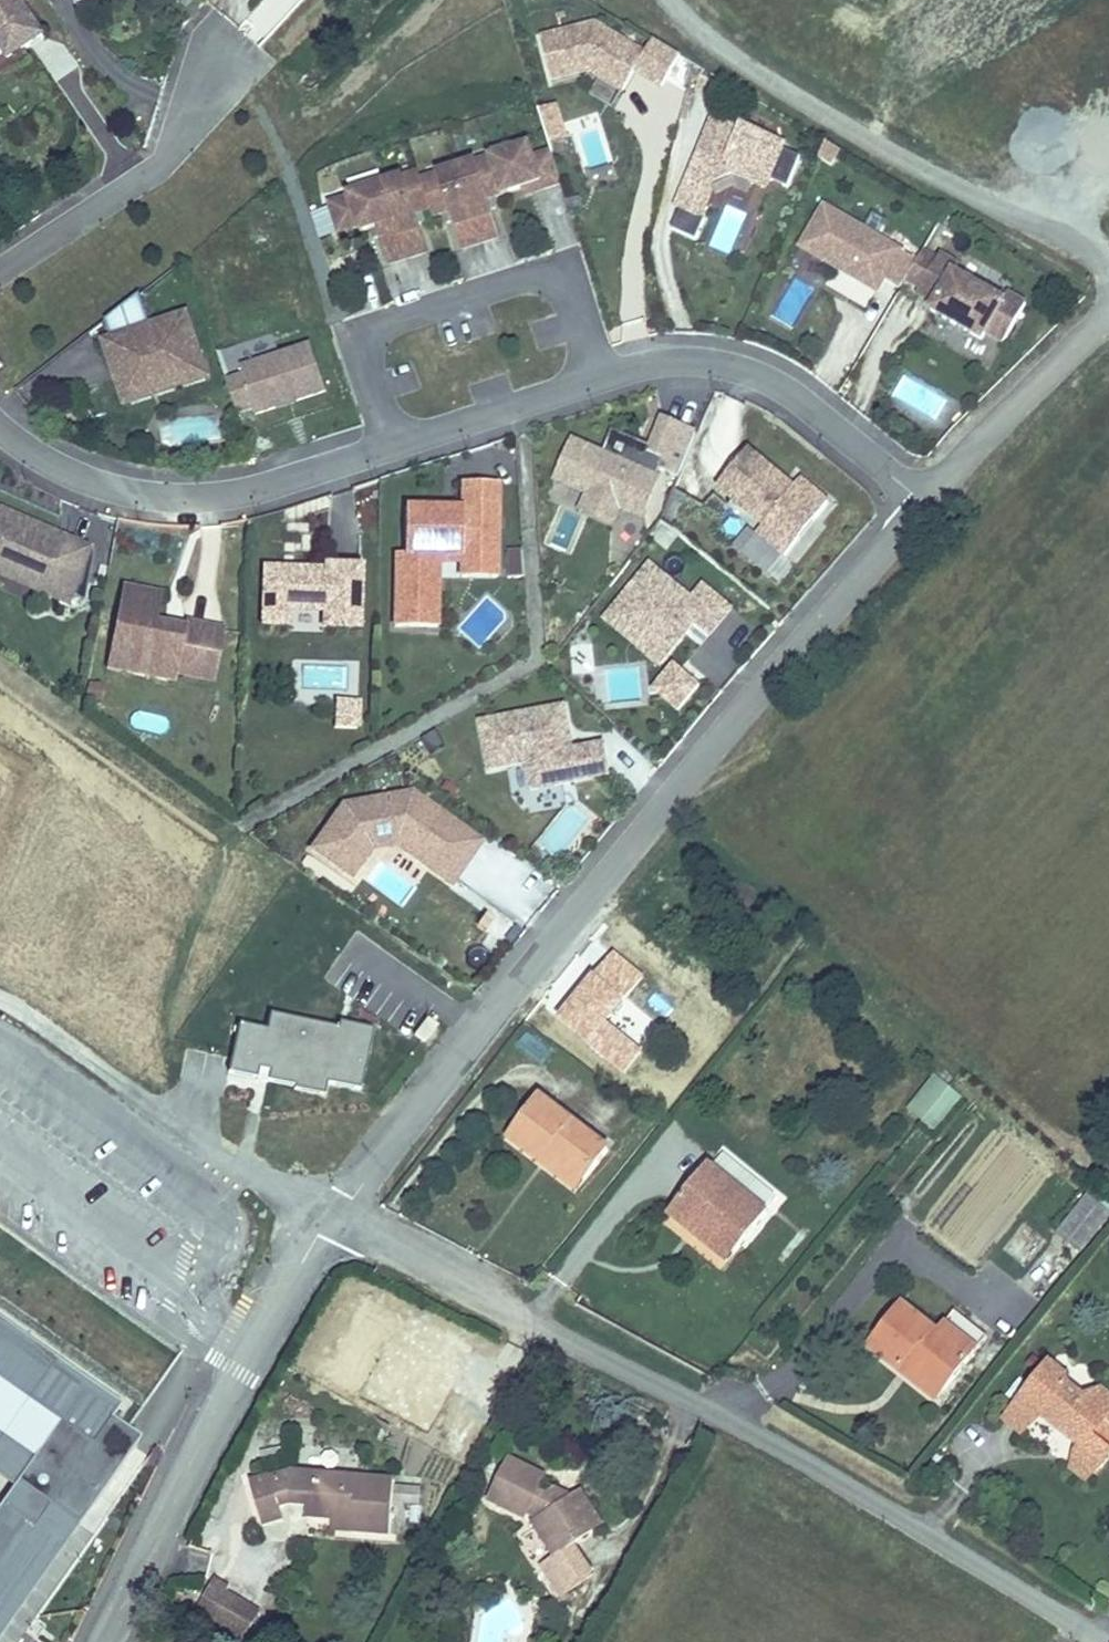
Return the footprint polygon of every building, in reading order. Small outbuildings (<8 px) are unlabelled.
[(13,51),(49,28),(31,0),(0,0),(0,31),(13,51)] [(649,50),(601,21),(546,34),(556,75),(594,66),(628,86),(640,66),(667,82),(685,51),(658,35),(649,50)] [(82,57),(74,68),(92,82),(100,71),(82,57)] [(538,108),(548,142),(567,137),(557,103),(538,108)] [(805,153),(787,146),(790,141),(747,122),(746,125),(718,113),(704,147),(709,160),(696,165),(680,201),(685,204),(676,224),(700,235),(709,215),(705,213),(716,189),(712,182),(737,171),(757,180),(760,175),(773,181),(775,176),(792,184),(805,153)] [(836,161),(843,145),(831,138),(823,155),(836,161)] [(527,183),(544,178),(546,185),(566,179),(557,147),(538,153),(535,145),(427,179),(424,169),(354,190),(355,193),(335,199),(344,228),(363,221),(365,226),(381,221),(393,259),(421,250),(412,223),(409,212),(416,210),(435,204),(438,212),(446,209),(452,207),(456,218),(464,245),(504,232),(492,194),(527,183)] [(709,160),(704,147),(696,165),(709,160)] [(773,181),(760,175),(757,180),(770,186),(773,181)] [(546,185),(544,178),(527,183),(529,190),(546,185)] [(868,225),(829,202),(805,242),(882,288),(889,276),(904,285),(910,275),(921,256),(883,234),(868,225)] [(456,218),(452,207),(446,209),(450,220),(456,218)] [(883,234),(893,217),(878,208),(868,225),(883,234)] [(420,221),(416,210),(409,212),(412,223),(420,221)] [(1008,339),(1030,301),(1012,290),(1008,297),(958,268),(963,261),(944,250),(941,255),(927,247),(921,256),(910,275),(924,284),(922,288),(939,299),(935,306),(986,336),(990,329),(1008,339)] [(207,355),(191,307),(155,319),(145,287),(110,314),(116,332),(109,335),(117,359),(131,355),(138,378),(205,356),(207,355)] [(315,338),(246,361),(247,364),(259,400),(261,407),(280,401),(278,396),(300,389),(301,394),(330,384),(315,338)] [(129,395),(210,369),(205,356),(138,378),(131,355),(117,359),(129,395)] [(247,364),(230,369),(242,405),(259,400),(247,364)] [(300,389),(278,396),(280,401),(301,394),(300,389)] [(682,473),(700,430),(667,416),(656,443),(616,425),(606,449),(577,437),(560,474),(593,488),(624,502),(645,511),(665,466),(682,473)] [(788,552),(833,499),(805,475),(798,483),(752,445),(720,482),(767,521),(761,529),(788,552)] [(466,476),(466,503),(408,501),(408,548),(399,548),(398,620),(440,620),(441,550),(464,550),(501,551),(502,476),(466,476)] [(616,520),(624,502),(593,488),(585,506),(616,520)] [(36,533),(42,519),(0,501),(0,560),(40,577),(38,581),(71,596),(74,588),(88,594),(99,543),(70,531),(64,545),(36,533)] [(64,545),(70,531),(42,519),(36,533),(64,545)] [(501,551),(464,550),(464,571),(501,572),(501,551)] [(507,551),(506,576),(521,577),(522,552),(507,551)] [(363,621),(365,560),(328,558),(328,563),(268,561),(267,618),(291,619),(291,604),(327,605),(326,620),(363,621)] [(734,604),(707,581),(695,595),(653,560),(618,601),(647,626),(637,639),(662,660),(698,618),(712,630),(734,604)] [(165,588),(126,580),(110,660),(179,674),(180,666),(184,648),(204,652),(211,619),(190,615),(189,621),(167,617),(166,624),(158,622),(159,616),(165,588)] [(647,626),(618,601),(607,614),(637,639),(647,626)] [(227,622),(211,619),(204,652),(184,648),(180,666),(217,673),(227,622)] [(639,668),(611,668),(611,701),(640,700),(639,668)] [(658,675),(659,700),(678,700),(678,675),(658,675)] [(335,698),(333,728),(360,729),(361,700),(335,698)] [(575,744),(567,701),(482,715),(490,763),(527,756),(532,784),(611,769),(605,739),(575,744)] [(344,798),(313,840),(347,864),(377,822),(393,822),(413,837),(409,843),(453,875),(475,844),(449,825),(454,817),(412,786),(344,798)] [(480,836),(454,817),(449,825),(475,844),(480,836)] [(358,1096),(370,1032),(268,1013),(265,1029),(238,1024),(229,1073),(358,1096)] [(906,1112),(940,1134),(965,1097),(931,1074),(906,1112)] [(548,1158),(581,1190),(606,1164),(537,1102),(505,1138),(538,1168),(548,1158)] [(570,1203),(581,1190),(548,1158),(538,1168),(536,1170),(570,1203)] [(679,1238),(710,1201),(691,1186),(660,1224),(679,1238)] [(753,1236),(710,1201),(679,1238),(723,1272),(753,1236)] [(1078,1272),(1107,1239),(1083,1221),(1055,1252),(1078,1272)] [(679,1238),(669,1249),(713,1284),(723,1272),(679,1238)] [(14,1452),(45,1403),(30,1392),(35,1384),(46,1389),(60,1383),(81,1349),(38,1321),(45,1305),(33,1296),(17,1307),(0,1295),(0,1442),(14,1452)] [(932,1408),(957,1376),(930,1353),(892,1321),(857,1361),(888,1388),(898,1376),(932,1408)] [(957,1376),(965,1367),(937,1344),(930,1353),(957,1376)] [(1044,1381),(997,1435),(1017,1452),(1047,1439),(1060,1450),(1056,1456),(1074,1471),(1067,1489),(1081,1500),(1093,1487),(1097,1490),(1108,1475),(1108,1473),(1105,1469),(1108,1466),(1108,1419),(1102,1413),(1076,1422),(1059,1407),(1065,1399),(1044,1381)] [(45,1403),(14,1452),(44,1472),(90,1405),(60,1383),(46,1389),(35,1384),(30,1392),(45,1403)] [(43,1488),(86,1516),(108,1484),(65,1455),(43,1488)] [(228,1489),(225,1489),(225,1531),(253,1531),(254,1510),(255,1488),(228,1489)] [(255,1488),(254,1510),(273,1514),(279,1488),(277,1488),(255,1488)] [(279,1488),(273,1514),(284,1517),(280,1535),(307,1540),(310,1525),(331,1527),(326,1554),(367,1562),(379,1504),(279,1488)] [(530,1530),(496,1505),(465,1542),(498,1569),(507,1558),(522,1570),(512,1577),(530,1615),(531,1618),(569,1605),(551,1559),(538,1566),(517,1544),(530,1530)] [(305,1551),(326,1554),(331,1527),(310,1525),(307,1540),(305,1551)] [(0,1579),(0,1594),(33,1617),(52,1588),(45,1583),(31,1573),(46,1552),(26,1537),(18,1549),(3,1538),(6,1533),(0,1529),(0,1576),(2,1577),(0,1579)] [(562,1554),(530,1530),(517,1544),(538,1566),(551,1559),(562,1554)] [(31,1573),(45,1583),(60,1562),(46,1552),(31,1573)] [(551,1559),(569,1605),(581,1600),(567,1557),(562,1554),(551,1559)] [(191,1617),(229,1641),(237,1641),(252,1616),(228,1601),(232,1596),(213,1584),(191,1617)]
